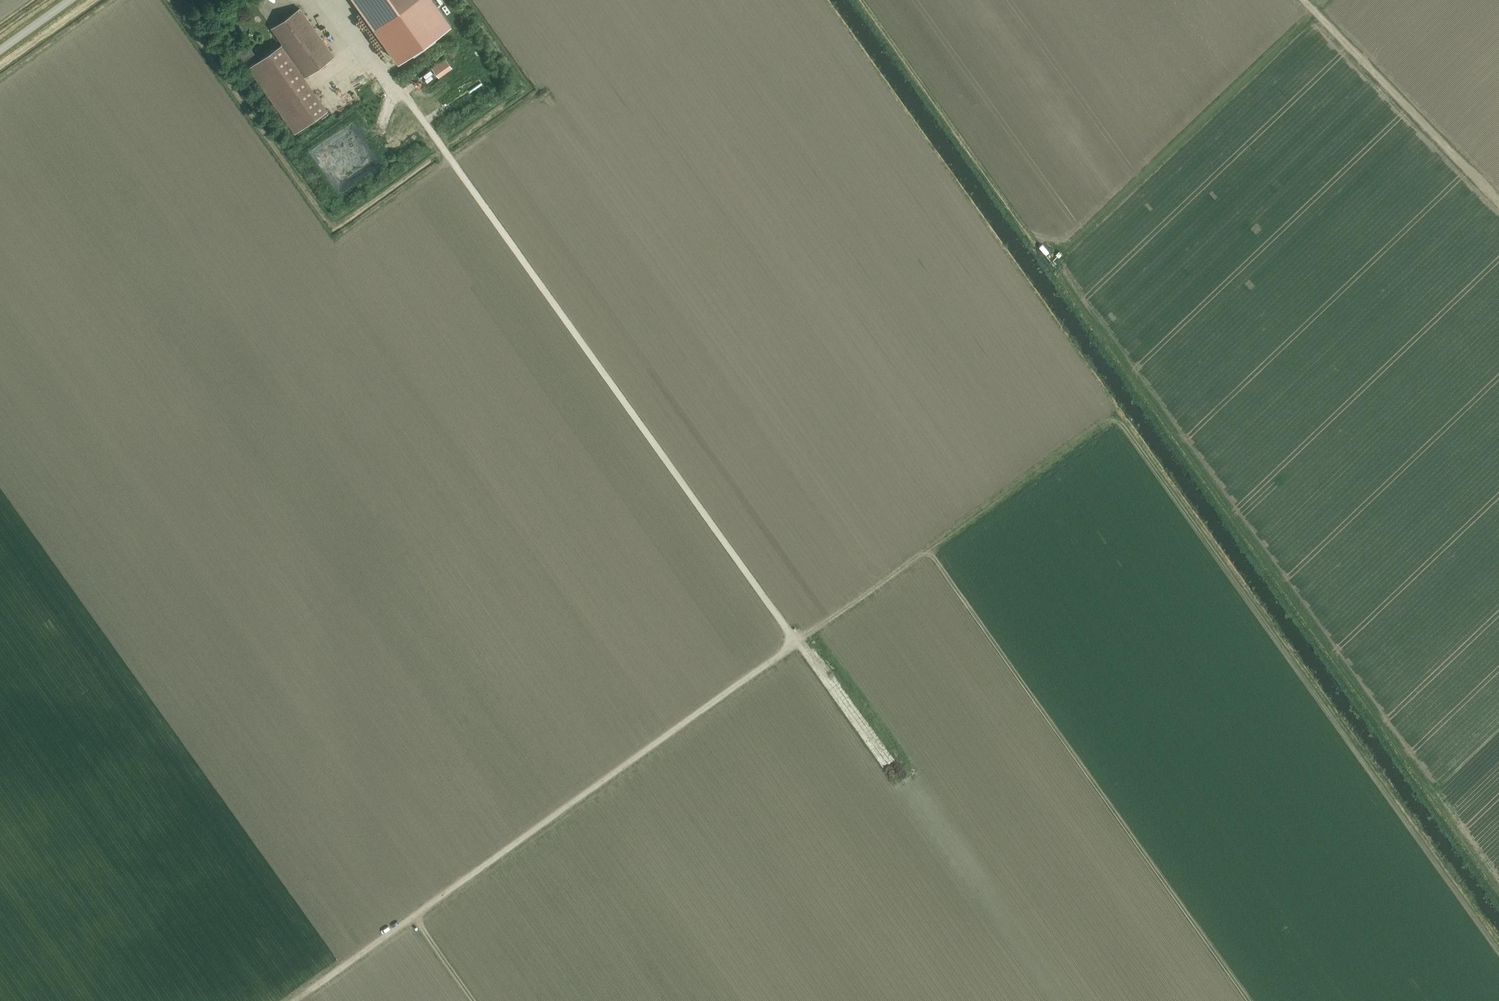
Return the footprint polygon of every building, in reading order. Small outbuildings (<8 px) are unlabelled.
[(374,27),(412,0),(354,0),(374,27)] [(431,0),(412,0),(374,27),(398,62),(450,25),(431,0)] [(333,56),(300,8),(272,28),(305,76),(333,56)] [(439,78),(452,68),(445,58),(431,68),(439,78)]
